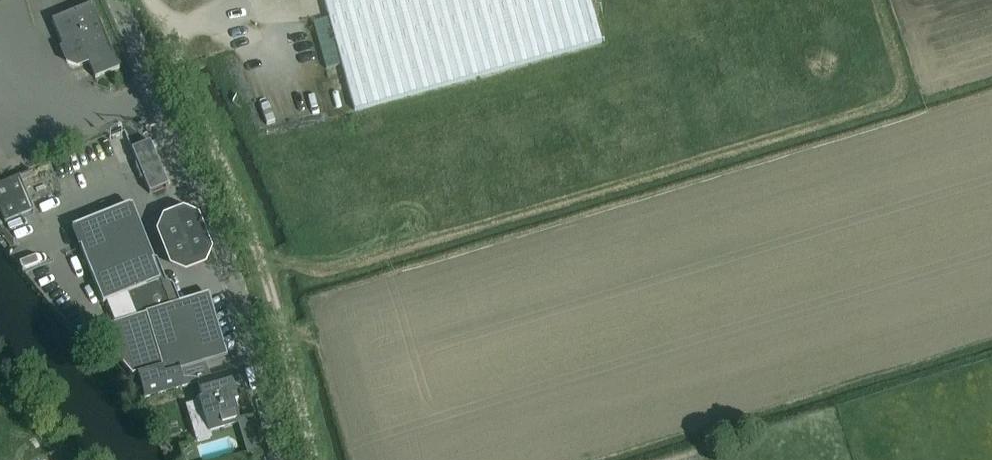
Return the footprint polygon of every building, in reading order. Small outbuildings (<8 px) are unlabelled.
[(600,43),(588,0),(324,0),(354,110),(600,43)] [(92,4),(73,12),(51,21),(67,59),(79,63),(87,60),(95,79),(119,68),(92,4)] [(168,186),(152,148),(133,155),(149,194),(168,186)] [(0,186),(0,213),(4,224),(33,212),(19,178),(0,186)] [(164,376),(179,371),(226,357),(208,295),(170,307),(129,206),(72,229),(103,304),(127,295),(136,318),(94,331),(131,377),(137,375),(162,368),(164,376)] [(184,387),(179,371),(164,376),(162,368),(137,375),(144,400),(184,387)] [(199,402),(186,406),(197,443),(212,439),(210,431),(216,430),(239,423),(241,430),(242,430),(234,404),(238,403),(237,402),(234,403),(231,394),(235,393),(229,373),(210,379),(197,383),(202,401),(199,402)] [(236,432),(212,439),(215,449),(239,442),(236,432)]
